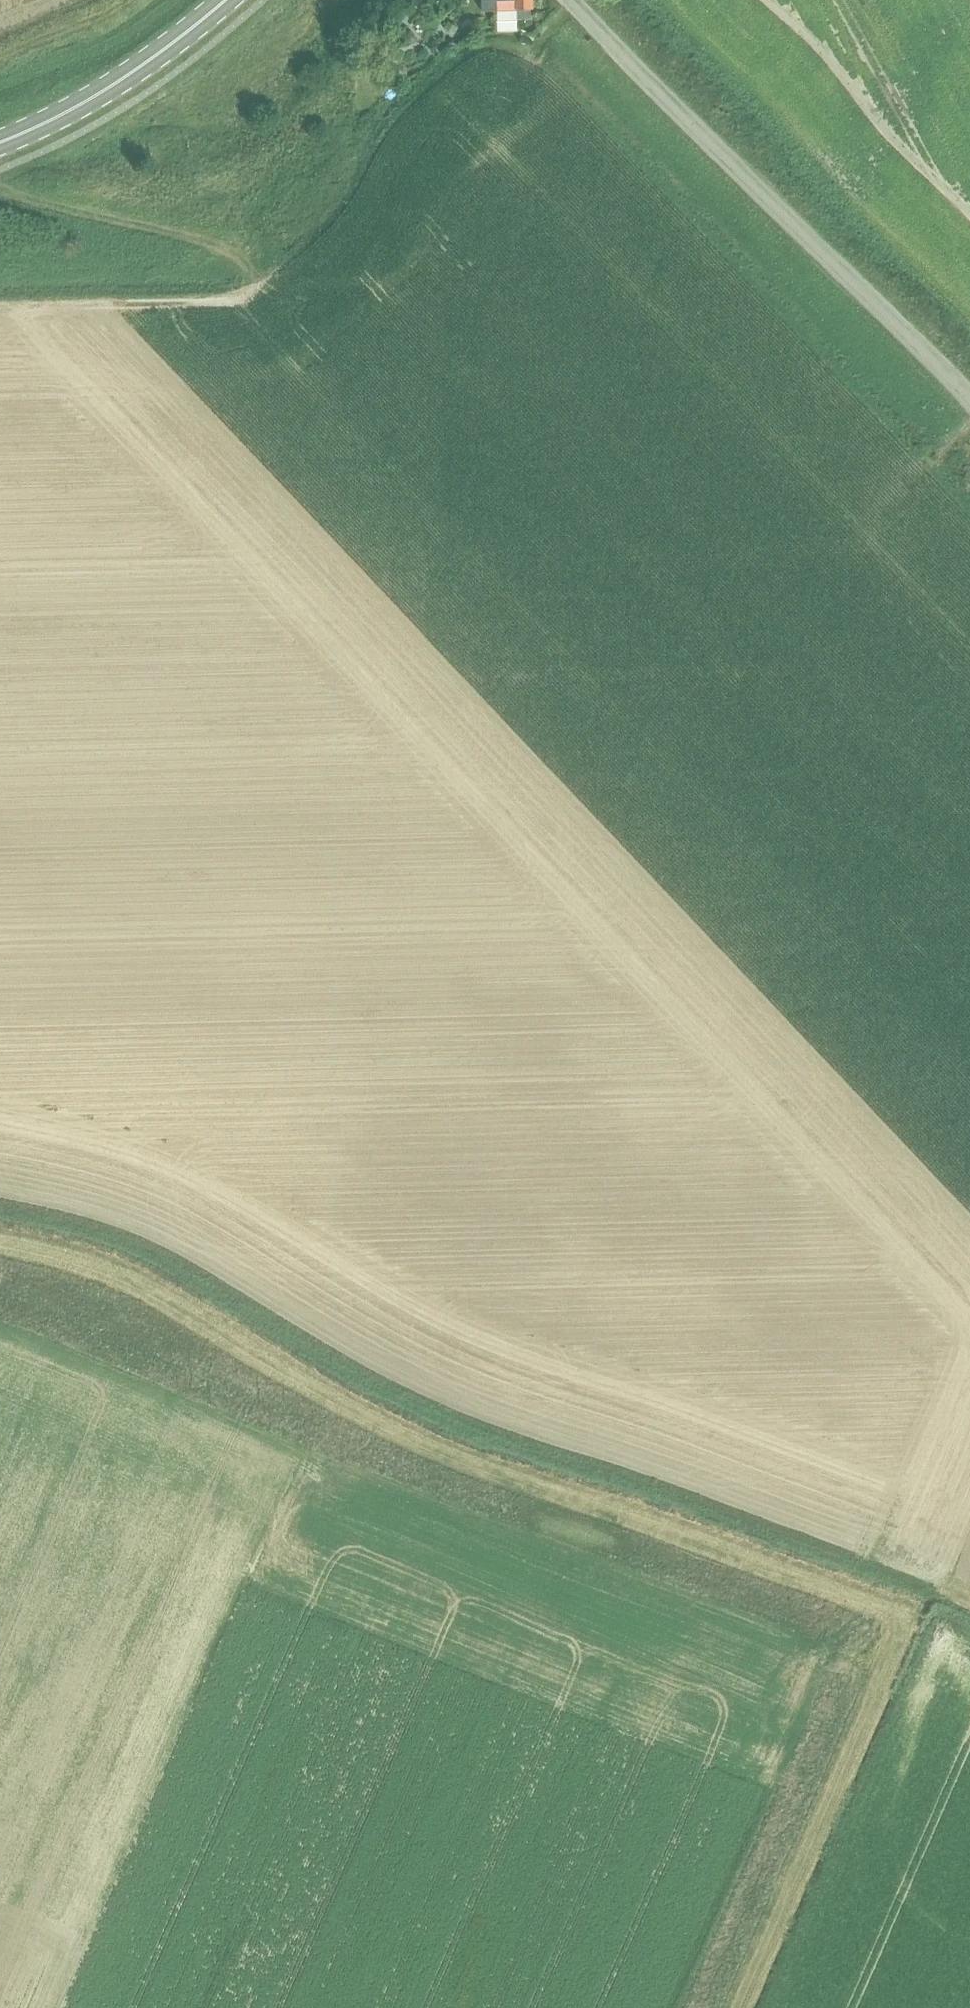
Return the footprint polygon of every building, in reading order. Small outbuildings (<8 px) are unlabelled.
[(478,11),(528,9),(528,0),(477,0),(478,11)] [(454,35),(459,27),(449,21),(444,28),(454,35)]
